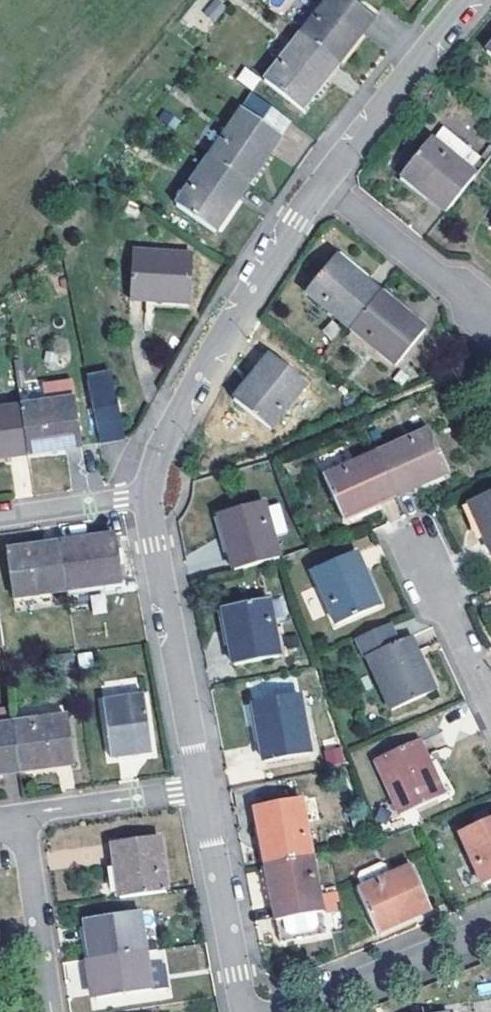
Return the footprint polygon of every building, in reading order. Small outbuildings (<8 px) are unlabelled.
[(338,64),(373,18),(350,0),(328,0),(301,35),(338,64)] [(216,2),(207,15),(215,21),(225,9),(216,2)] [(338,64),(301,35),(265,80),(303,108),(338,64)] [(252,90),(260,78),(244,67),(236,79),(252,90)] [(281,136),(243,110),(209,158),(249,184),(281,136)] [(460,162),(470,148),(443,127),(432,141),(429,139),(400,176),(444,212),(474,174),(460,162)] [(460,162),(474,174),(485,160),(470,148),(460,162)] [(249,184),(209,158),(177,205),(216,231),(249,184)] [(188,302),(191,253),(134,251),(130,298),(188,302)] [(379,291),(335,256),(306,293),(350,329),(379,291)] [(379,291),(350,329),(395,365),(425,327),(379,291)] [(307,383),(268,354),(233,398),(271,427),(307,383)] [(85,377),(99,443),(125,437),(111,371),(85,377)] [(21,406),(28,453),(81,445),(72,380),(44,385),(46,402),(21,406)] [(28,453),(21,406),(0,409),(0,457),(28,453)] [(376,453),(397,497),(448,474),(426,430),(376,453)] [(397,497),(376,453),(324,476),(345,520),(397,497)] [(468,503),(490,552),(490,493),(468,503)] [(233,570),(279,557),(265,503),(218,516),(233,570)] [(276,534),(286,532),(278,503),(269,505),(276,534)] [(61,543),(67,591),(121,582),(114,535),(61,543)] [(67,591),(61,543),(7,552),(14,598),(67,591)] [(378,604),(355,553),(313,572),(336,623),(378,604)] [(279,656),(269,601),(222,610),(234,664),(279,656)] [(367,656),(398,642),(391,624),(360,638),(367,656)] [(434,689),(411,637),(398,642),(367,656),(391,710),(434,689)] [(150,751),(143,696),(103,701),(111,757),(150,751)] [(309,751),(299,696),(254,705),(264,760),(309,751)] [(11,725),(18,772),(73,764),(65,717),(11,725)] [(11,725),(0,726),(0,774),(18,772),(11,725)] [(443,795),(419,742),(375,761),(400,814),(443,795)] [(343,764),(343,746),(324,746),(325,764),(343,764)] [(265,864),(310,855),(300,798),(256,808),(265,864)] [(459,833),(483,885),(490,881),(490,819),(459,833)] [(121,897),(166,891),(159,837),(113,843),(121,897)] [(310,855),(265,864),(275,919),(320,911),(310,855)] [(430,910),(410,866),(390,875),(386,866),(380,863),(360,872),(357,878),(362,888),(358,891),(378,933),(430,910)] [(336,899),(323,902),(325,910),(338,908),(336,899)] [(91,958),(144,950),(139,911),(86,919),(91,958)] [(91,958),(97,999),(160,988),(154,948),(144,950),(91,958)] [(91,958),(83,959),(89,1000),(97,999),(91,958)]
